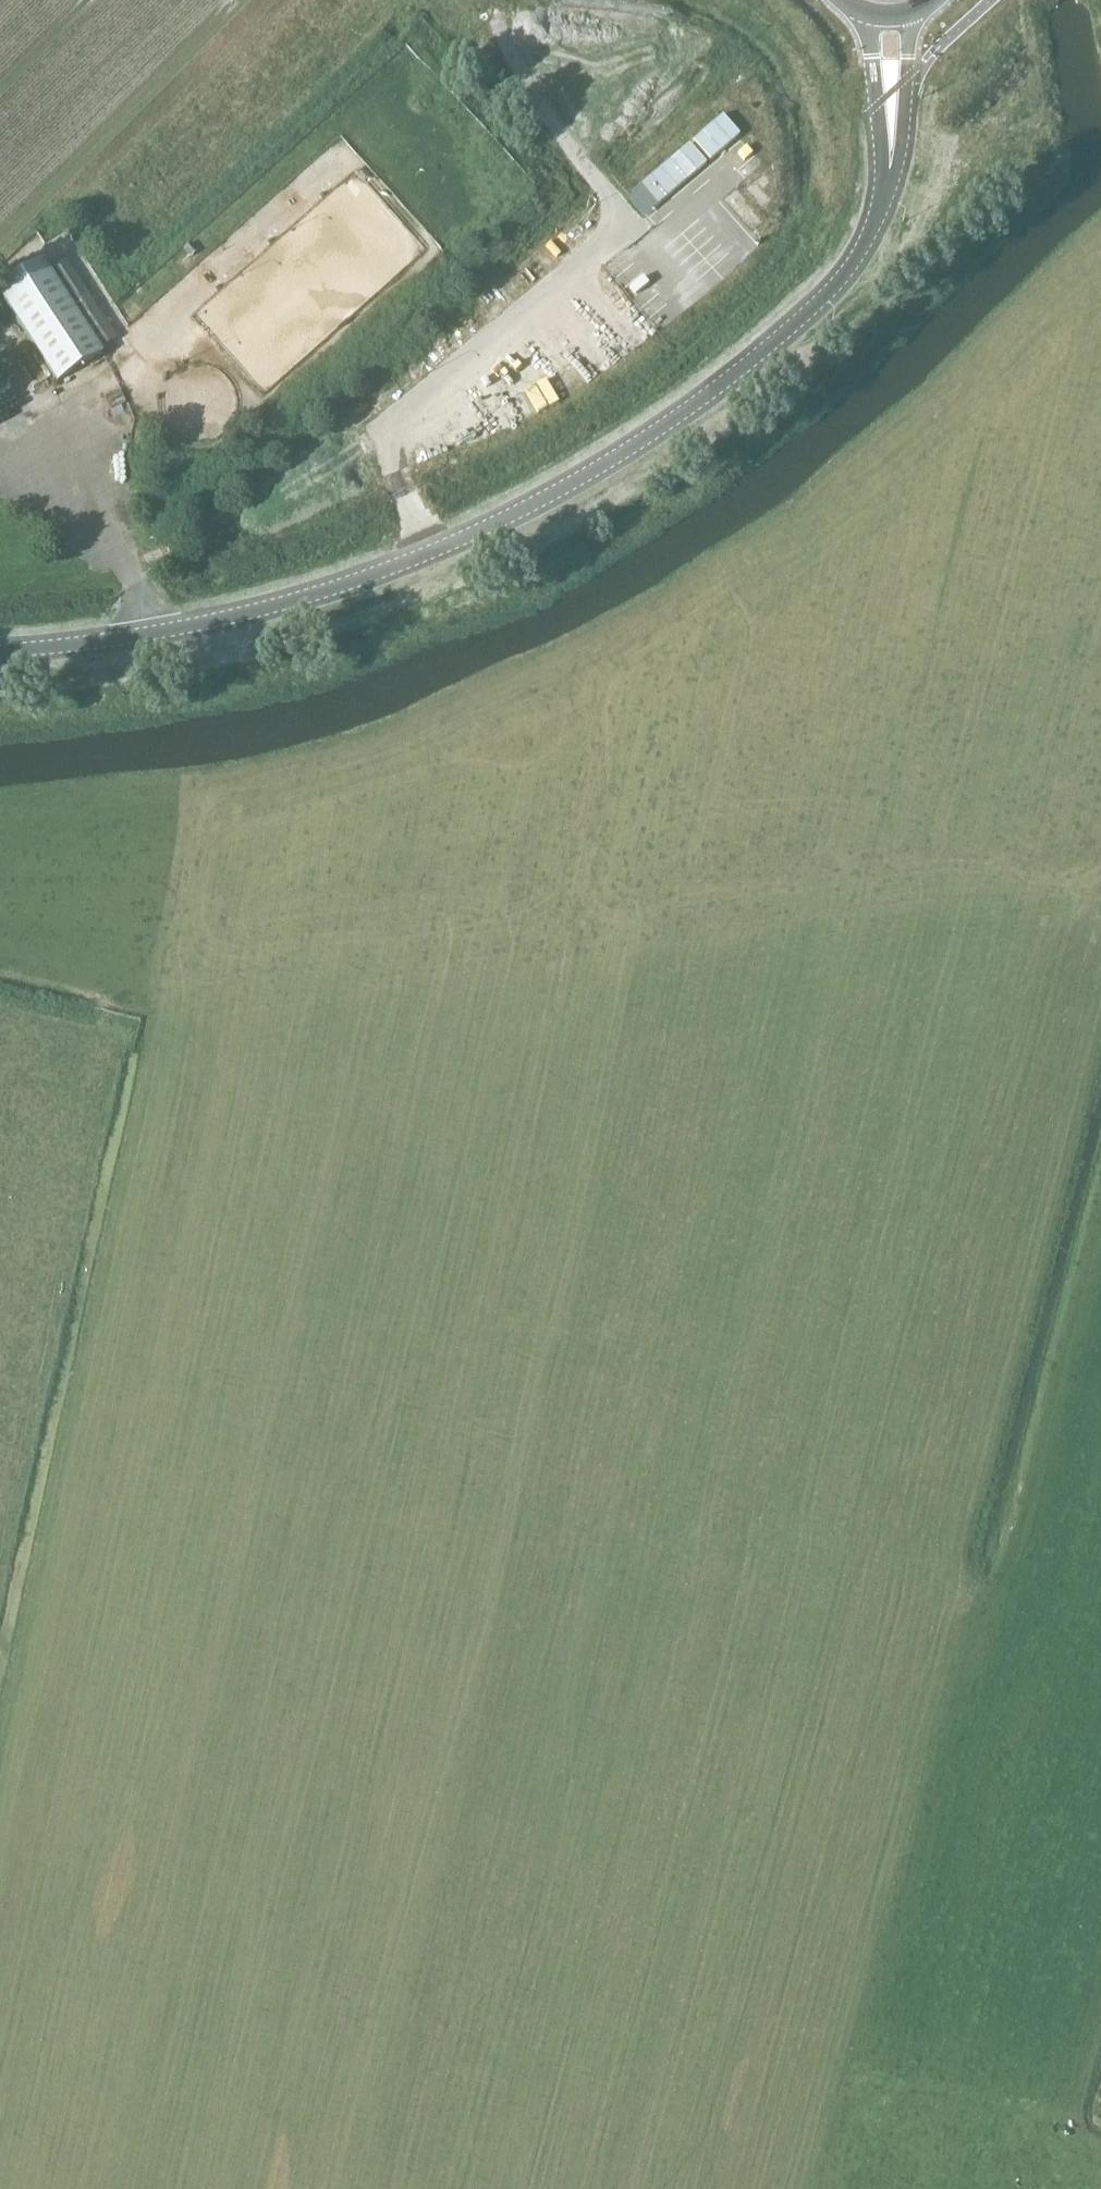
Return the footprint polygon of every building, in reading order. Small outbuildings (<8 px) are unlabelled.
[(43,261),(0,289),(0,295),(56,383),(102,354),(43,261)] [(17,375),(5,382),(20,407),(32,400),(17,375)] [(102,571),(108,562),(89,549),(83,559),(102,571)]
